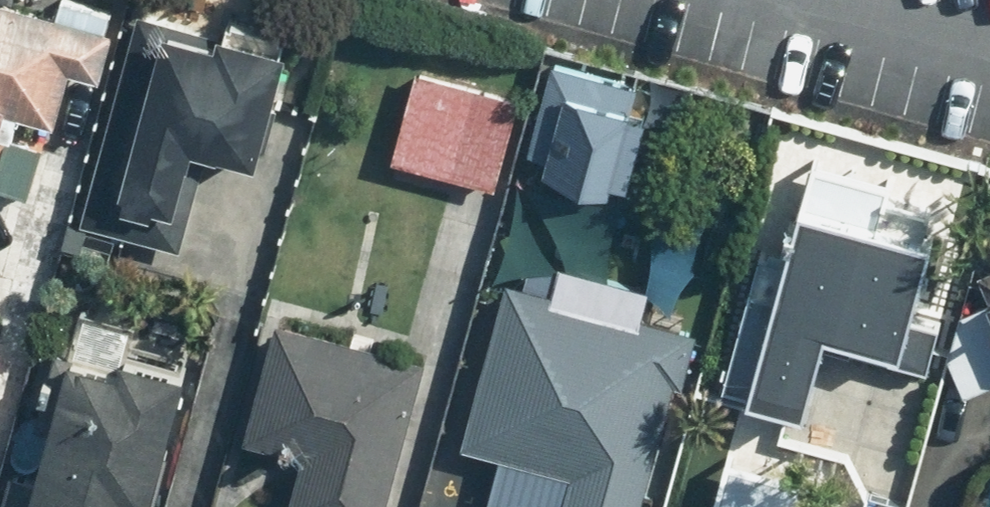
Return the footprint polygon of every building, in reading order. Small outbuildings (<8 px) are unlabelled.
[(52,128),(64,74),(97,82),(113,13),(72,3),(68,23),(0,8),(0,116),(52,128)] [(276,56),(233,45),(235,36),(133,10),(78,224),(180,251),(204,154),(248,165),(276,56)] [(525,157),(539,160),(535,178),(601,193),(603,185),(623,190),(626,175),(640,118),(626,114),(633,83),(547,63),(525,157)] [(518,99),(409,72),(386,163),(495,190),(518,99)] [(797,422),(815,346),(925,372),(936,327),(906,320),(924,247),(825,223),(791,215),(771,300),(741,293),(715,402),(745,409),(797,422)] [(666,406),(678,409),(697,334),(638,318),(644,294),(557,272),(551,296),(501,283),(459,447),(493,456),(480,506),(640,506),(666,406)] [(957,314),(944,357),(962,398),(989,386),(989,300),(957,314)] [(120,506),(125,506),(145,506),(180,369),(119,354),(126,328),(72,314),(60,362),(50,402),(32,397),(21,437),(40,442),(29,482),(7,476),(0,504),(0,506),(120,506)] [(232,451),(295,467),(285,506),(387,506),(423,361),(264,322),(232,451)] [(702,479),(696,506),(831,506),(702,479)]
